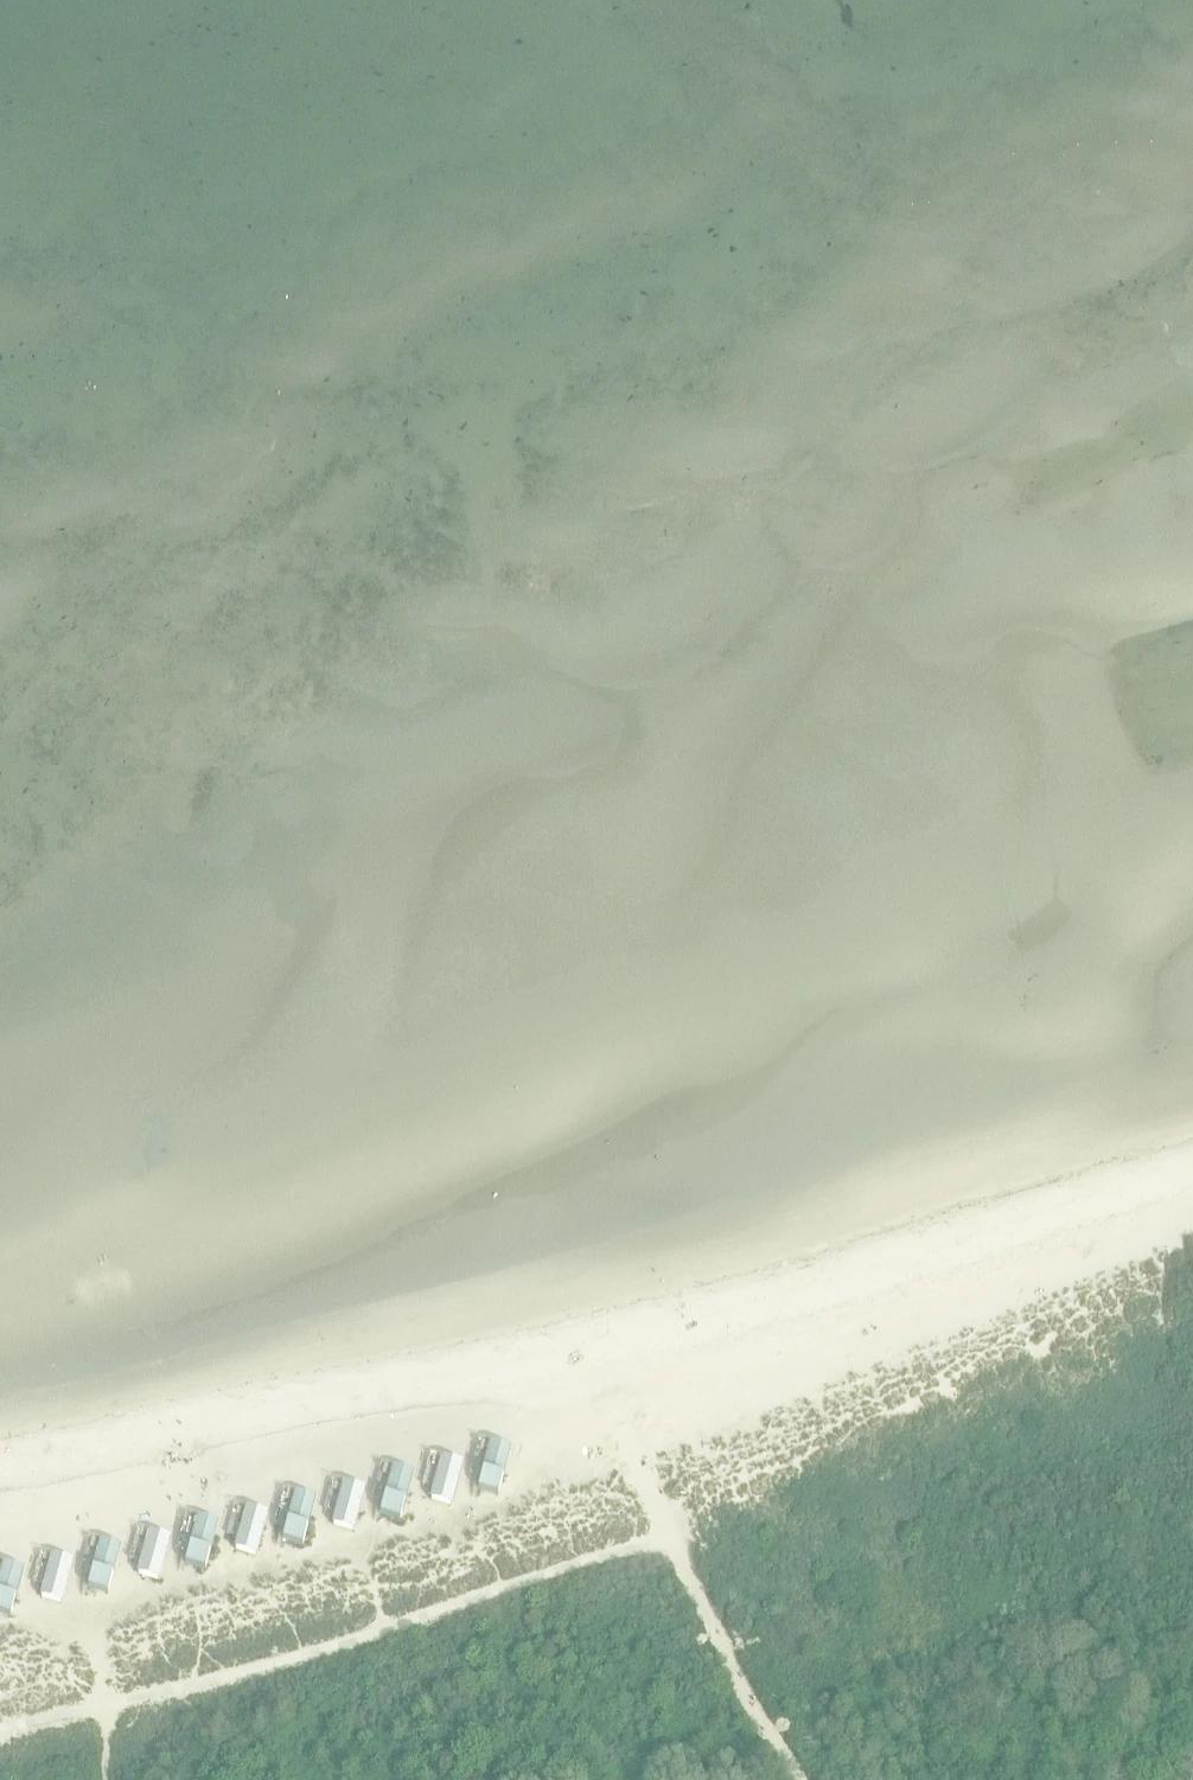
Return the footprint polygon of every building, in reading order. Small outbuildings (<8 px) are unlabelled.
[(490,1445),(478,1491),(498,1496),(510,1451),(490,1445)] [(445,1460),(433,1500),(453,1506),(465,1466),(445,1460)] [(393,1471),(380,1516),(399,1521),(413,1477),(393,1471)] [(346,1485),(334,1525),(354,1531),(366,1491),(346,1485)] [(315,1502),(295,1496),(282,1541),(302,1547),(315,1502)] [(248,1510),(236,1550),(256,1556),(268,1516),(248,1510)] [(217,1526),(198,1521),(185,1566),(205,1571),(217,1526)] [(152,1534),(140,1575),(160,1580),(171,1540),(152,1534)] [(100,1544),(88,1589),(107,1595),(120,1550),(100,1544)] [(55,1558),(43,1598),(63,1604),(75,1564),(55,1558)] [(4,1567),(0,1579),(0,1614),(10,1617),(23,1572),(4,1567)]
